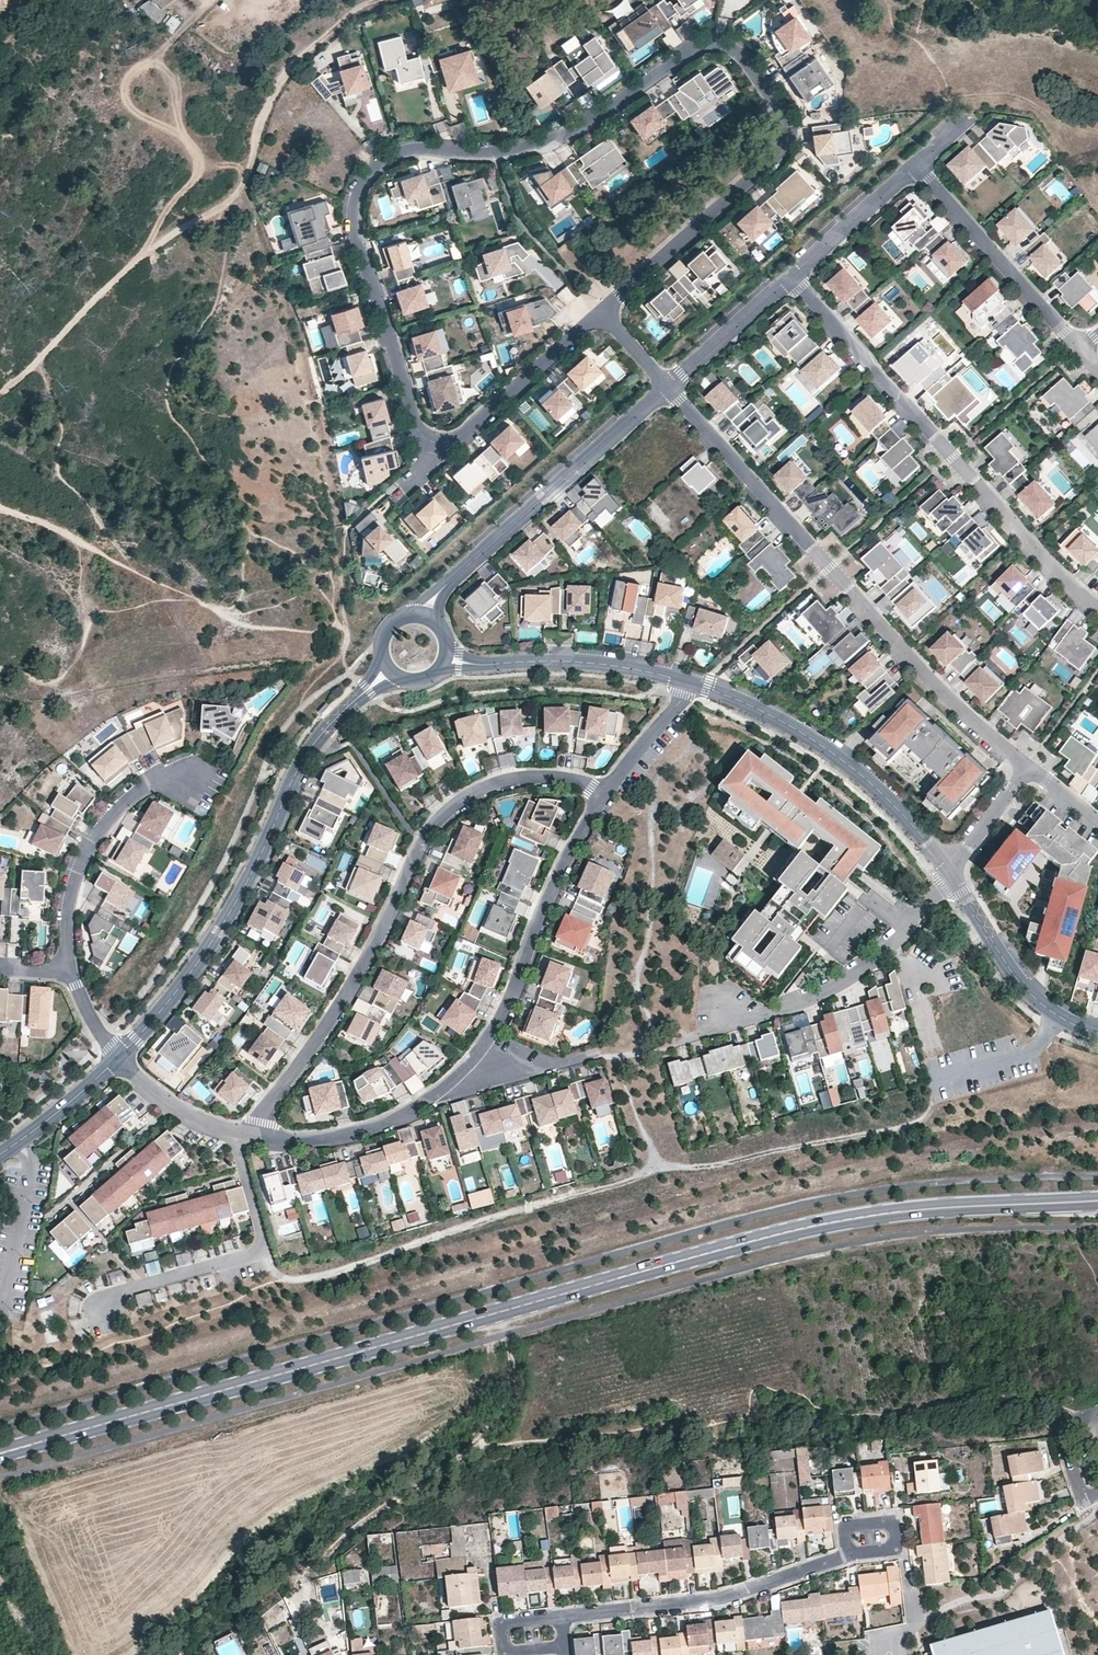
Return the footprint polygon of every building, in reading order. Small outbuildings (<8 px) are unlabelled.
[(152,1),(141,9),(159,23),(169,14),(164,10),(177,0),(153,0),(152,1)] [(629,5),(625,0),(619,0),(610,8),(616,16),(629,5)] [(679,0),(673,5),(670,0),(667,2),(665,0),(661,0),(656,3),(667,18),(677,11),(680,16),(687,11),(688,14),(696,8),(692,2),(695,0),(679,0)] [(667,18),(656,3),(649,8),(644,1),(609,26),(627,51),(636,45),(634,41),(658,24),(664,31),(672,26),(667,18)] [(787,8),(784,4),(779,8),(781,10),(782,12),(787,8)] [(164,28),(172,35),(182,23),(173,16),(164,28)] [(774,54),(782,66),(803,52),(798,44),(809,37),(795,17),(788,21),(772,33),(775,46),(779,43),(782,48),(779,51),(774,54)] [(400,33),(377,39),(385,67),(390,66),(396,64),(400,80),(424,73),(421,62),(419,53),(406,56),(405,49),(400,33)] [(611,57),(595,35),(567,54),(573,64),(581,75),(588,84),(604,73),(599,66),(611,57)] [(436,41),(426,44),(433,69),(443,66),(447,78),(455,76),(458,84),(469,80),(467,76),(467,73),(475,71),(471,57),(474,56),(471,46),(453,51),(451,46),(439,50),(436,41)] [(430,59),(426,44),(417,46),(419,53),(421,62),(430,59)] [(803,52),(782,66),(793,81),(799,89),(806,84),(809,89),(820,81),(822,83),(830,77),(816,57),(811,60),(805,51),(803,52)] [(350,53),(338,57),(346,83),(340,84),(339,80),(330,82),(322,73),(311,82),(326,100),(333,94),(342,91),(354,88),(356,93),(362,91),(360,88),(372,84),(369,72),(365,73),(360,56),(352,58),(350,53)] [(615,64),(611,57),(599,66),(604,73),(615,64)] [(568,68),(561,58),(552,65),(567,85),(576,79),(568,68)] [(581,75),(573,64),(568,68),(576,79),(581,75)] [(567,85),(552,65),(545,70),(546,71),(527,85),(541,106),(568,87),(567,85)] [(734,84),(722,67),(717,66),(703,75),(700,71),(683,83),(685,85),(667,97),(676,110),(683,119),(690,114),(687,110),(698,103),(696,100),(712,88),(717,96),(734,84)] [(458,84),(455,76),(447,78),(449,86),(458,84)] [(806,84),(799,89),(806,99),(832,81),(830,77),(822,83),(820,81),(809,89),(806,84)] [(584,107),(593,100),(584,89),(575,97),(584,107)] [(356,93),(344,97),(346,106),(358,102),(357,97),(356,93)] [(664,118),(676,110),(667,97),(655,106),(653,104),(631,119),(643,137),(666,121),(664,118)] [(690,114),(701,106),(698,103),(687,110),(690,114)] [(836,118),(811,124),(815,139),(819,138),(820,142),(816,143),(818,151),(828,162),(841,159),(839,151),(853,148),(848,125),(839,127),(836,118)] [(1019,148),(1029,139),(1021,130),(998,123),(993,127),(995,130),(991,133),(980,143),(998,163),(998,164),(1010,153),(1015,159),(1023,152),(1019,148)] [(609,136),(567,165),(578,182),(580,184),(587,179),(596,173),(603,174),(625,159),(609,136)] [(998,163),(980,143),(969,153),(967,151),(966,152),(968,154),(961,160),(959,158),(950,166),(966,185),(987,166),(991,170),(998,163)] [(596,173),(587,179),(592,187),(627,162),(625,159),(603,174),(596,173)] [(578,182),(567,165),(554,174),(551,177),(548,172),(551,170),(547,165),(530,169),(540,184),(537,187),(545,199),(551,207),(574,191),(571,187),(578,182)] [(777,189),(766,199),(777,211),(781,216),(783,215),(804,196),(805,198),(817,188),(796,169),(775,187),(777,189)] [(441,182),(440,181),(427,185),(423,172),(419,174),(420,176),(415,177),(414,175),(395,181),(396,186),(391,188),(394,198),(405,194),(407,199),(416,196),(420,208),(446,200),(441,182)] [(486,208),(480,188),(486,187),(482,177),(450,187),(448,180),(441,182),(446,200),(447,202),(456,199),(459,207),(469,204),(472,213),(486,208)] [(331,229),(326,213),(330,212),(326,199),(288,212),(298,245),(301,244),(303,253),(331,245),(328,235),(322,237),(321,232),(326,230),(331,229)] [(777,211),(766,199),(755,209),(753,207),(738,221),(751,236),(770,219),(769,218),(777,211)] [(933,220),(929,216),(927,218),(924,214),(926,213),(917,202),(914,205),(911,202),(901,211),(904,214),(894,223),(896,226),(908,239),(914,246),(915,245),(921,252),(926,247),(941,233),(931,222),(933,220)] [(1038,227),(1020,207),(1017,209),(1030,224),(1027,227),(1032,232),(1035,230),(1038,227)] [(1032,232),(1027,227),(1030,224),(1017,209),(999,226),(1013,241),(1015,239),(1025,251),(1041,236),(1035,230),(1032,232)] [(908,239),(896,226),(894,228),(906,241),(908,239)] [(1041,236),(1025,251),(1035,262),(1040,268),(1038,269),(1046,279),(1063,264),(1046,245),(1052,240),(1045,232),(1041,236)] [(969,261),(958,248),(956,250),(951,245),(941,233),(926,247),(935,257),(932,259),(949,279),(969,261)] [(393,265),(397,280),(417,273),(414,263),(407,242),(406,239),(384,246),(390,266),(393,265)] [(510,257),(517,255),(522,260),(529,254),(518,241),(503,246),(503,247),(484,253),(486,260),(475,265),(480,280),(492,276),(491,273),(503,269),(505,277),(524,271),(514,260),(512,261),(510,257)] [(346,283),(338,258),(335,259),(331,245),(303,253),(306,261),(302,262),(307,279),(317,275),(322,290),(346,283)] [(717,270),(730,259),(718,245),(711,252),(706,247),(690,262),(699,273),(691,281),(683,272),(677,278),(681,282),(689,291),(690,291),(696,286),(701,292),(711,283),(703,275),(711,269),(714,272),(717,270)] [(463,258),(460,249),(460,248),(452,250),(455,260),(463,258)] [(467,272),(464,264),(457,266),(460,274),(467,272)] [(863,289),(845,270),(829,284),(843,301),(845,299),(855,310),(870,297),(863,289)] [(1095,287),(1079,270),(1071,277),(1066,271),(1054,283),(1064,294),(1062,296),(1073,307),(1095,287)] [(414,275),(397,280),(402,294),(399,295),(404,311),(428,304),(421,282),(417,283),(414,275)] [(684,308),(678,301),(689,291),(681,282),(677,278),(666,288),(664,286),(645,303),(656,316),(664,309),(673,318),(684,308)] [(997,330),(1014,314),(1003,303),(1006,301),(1001,296),(998,298),(993,294),(996,291),(989,283),(963,305),(970,313),(973,311),(975,313),(974,320),(982,329),(987,324),(994,332),(997,330)] [(557,293),(566,304),(575,296),(566,285),(557,293)] [(550,317),(558,310),(546,297),(533,302),(533,301),(498,312),(502,323),(511,320),(514,331),(540,323),(538,318),(548,315),(550,317)] [(892,321),(870,297),(855,310),(866,321),(869,325),(867,327),(875,336),(892,321)] [(347,344),(363,339),(358,326),(361,326),(354,305),(333,312),(339,332),(336,333),(340,346),(347,344)] [(357,305),(354,305),(361,326),(364,325),(357,305)] [(780,318),(773,325),(775,327),(773,328),(767,334),(772,340),(773,341),(777,338),(790,352),(789,353),(790,354),(798,364),(819,346),(809,334),(811,333),(808,329),(806,330),(801,324),(802,323),(792,311),(783,319),(782,320),(780,318)] [(1033,360),(1042,351),(1035,343),(1032,340),(1036,336),(1026,324),(1024,326),(1017,331),(1014,327),(1020,322),(1014,314),(997,330),(1002,336),(997,341),(1004,348),(1006,346),(1018,359),(1014,363),(1023,373),(1035,362),(1033,360)] [(540,323),(550,317),(548,315),(538,318),(540,323)] [(1017,331),(1024,326),(1020,322),(1014,327),(1017,331)] [(426,371),(445,365),(441,350),(434,329),(412,336),(415,345),(418,345),(419,347),(416,348),(419,358),(421,357),(426,371)] [(790,352),(777,338),(773,341),(772,340),(767,345),(782,361),(790,354),(789,353),(790,352)] [(379,378),(372,356),(369,357),(368,353),(363,339),(347,344),(350,354),(347,354),(357,385),(379,378)] [(902,367),(925,346),(942,366),(946,362),(925,339),(894,366),(912,385),(916,382),(902,367)] [(603,352),(610,360),(618,354),(611,345),(603,352)] [(829,357),(819,346),(798,364),(804,371),(803,372),(819,389),(843,368),(834,359),(832,360),(829,357)] [(942,366),(925,346),(902,367),(916,382),(918,380),(928,391),(948,373),(942,366)] [(498,365),(493,350),(479,355),(483,369),(498,365)] [(574,370),(563,380),(573,391),(575,394),(582,387),(601,371),(587,355),(577,364),(579,366),(574,370)] [(458,380),(453,363),(445,365),(426,371),(430,385),(431,388),(430,391),(433,402),(436,401),(439,410),(461,403),(454,381),(458,380)] [(979,398),(958,375),(954,379),(948,373),(928,391),(938,403),(936,404),(950,420),(956,415),(958,417),(979,398)] [(337,384),(341,390),(350,384),(346,378),(337,384)] [(1089,394),(1080,385),(1075,389),(1073,387),(1065,378),(1043,397),(1052,406),(1058,400),(1067,410),(1064,412),(1076,426),(1097,408),(1087,396),(1089,394)] [(567,397),(573,391),(563,380),(552,390),(550,388),(539,397),(556,417),(572,403),(567,397)] [(732,421),(744,410),(737,402),(740,400),(724,382),(707,397),(720,412),(722,410),(732,421)] [(369,425),(373,440),(390,435),(386,420),(388,420),(381,398),(361,404),(368,425),(369,425)] [(879,440),(893,428),(883,417),(885,415),(880,410),(878,412),(875,408),(877,406),(869,398),(853,412),(872,432),(879,440)] [(971,418),(966,413),(980,400),(979,398),(958,417),(964,424),(971,418)] [(759,409),(753,402),(744,410),(732,421),(737,427),(748,418),(754,425),(745,432),(758,447),(767,438),(769,441),(770,441),(784,429),(774,419),(768,424),(763,418),(764,417),(758,410),(759,409)] [(528,409),(523,404),(517,409),(522,414),(528,409)] [(1097,408),(1076,426),(1082,432),(1082,431),(1097,449),(1097,409),(1097,408)] [(748,418),(737,427),(736,429),(740,434),(756,452),(769,441),(767,438),(758,447),(745,432),(754,425),(748,418)] [(560,422),(552,430),(558,437),(567,428),(560,422)] [(493,442),(481,452),(492,465),(504,455),(505,456),(515,448),(525,439),(510,423),(491,440),(493,442)] [(903,439),(893,428),(879,440),(889,451),(882,457),(903,481),(921,466),(911,454),(916,450),(905,437),(903,439)] [(1010,454),(1019,446),(1006,431),(986,448),(996,459),(990,465),(999,475),(1001,473),(1011,484),(1024,473),(1026,471),(1020,465),(1010,454)] [(395,449),(390,435),(373,440),(364,443),(368,456),(363,458),(371,485),(383,481),(382,476),(392,472),(391,467),(399,464),(397,458),(400,457),(397,448),(395,449)] [(719,479),(707,466),(705,468),(695,457),(681,469),(688,476),(684,479),(692,489),(701,481),(708,489),(719,479)] [(804,502),(818,490),(791,459),(775,473),(782,481),(784,479),(786,481),(784,483),(790,491),(792,489),(794,491),(804,502)] [(1056,504),(1036,481),(1034,484),(1024,473),(1011,484),(1021,496),(1019,497),(1039,520),(1056,504)] [(588,494),(577,504),(579,506),(588,517),(595,511),(600,516),(608,509),(614,515),(623,507),(599,481),(587,492),(588,494)] [(708,489),(701,481),(692,489),(699,497),(708,489)] [(861,516),(849,502),(845,505),(834,492),(830,496),(821,487),(818,490),(804,502),(820,519),(824,515),(832,525),(834,523),(843,532),(861,516)] [(452,502),(441,489),(429,498),(427,500),(427,504),(419,503),(404,518),(420,537),(431,527),(432,529),(441,521),(438,518),(446,512),(443,509),(452,502)] [(973,518),(963,507),(964,506),(955,495),(950,500),(941,489),(921,507),(929,516),(932,513),(940,522),(937,524),(944,533),(947,530),(953,536),(956,533),(973,518)] [(652,501),(643,510),(665,533),(674,524),(652,501)] [(459,509),(452,502),(443,509),(446,512),(450,517),(459,509)] [(742,505),(725,521),(744,541),(740,545),(747,554),(766,536),(756,525),(758,523),(754,519),(752,521),(748,516),(750,514),(742,505)] [(588,517),(579,506),(567,516),(564,519),(562,517),(552,526),(571,547),(584,537),(578,530),(588,521),(590,519),(588,517)] [(378,518),(372,511),(355,525),(362,532),(369,526),(372,531),(367,535),(364,535),(362,554),(378,555),(379,549),(382,546),(397,563),(409,553),(395,538),(392,537),(389,535),(376,520),(378,518)] [(832,525),(824,515),(820,519),(818,521),(826,530),(832,525)] [(842,536),(863,518),(861,516),(843,532),(834,523),(832,525),(842,536)] [(1001,545),(989,532),(987,534),(983,530),(973,518),(956,533),(964,542),(959,547),(967,555),(973,549),(983,561),(1001,545)] [(905,531),(900,524),(895,529),(901,535),(905,531)] [(1078,528),(1062,545),(1080,561),(1082,559),(1085,562),(1095,574),(1097,570),(1097,547),(1078,528)] [(546,556),(557,546),(545,532),(534,542),(532,540),(515,556),(530,572),(546,557),(546,556)] [(792,561),(778,545),(776,547),(774,549),(770,545),(773,543),(766,536),(747,554),(746,554),(751,560),(748,564),(756,572),(763,566),(772,577),(770,579),(780,591),(797,576),(787,565),(792,561)] [(906,567),(882,541),(862,558),(874,572),(879,569),(889,581),(881,588),(887,595),(903,581),(897,575),(906,567)] [(587,547),(578,555),(584,561),(593,554),(587,547)] [(1036,588),(1026,577),(1028,575),(1018,564),(1007,575),(1005,573),(992,587),(1001,596),(1003,593),(1017,607),(1025,600),(1036,588)] [(649,598),(646,615),(655,617),(656,612),(657,604),(681,608),(685,587),(676,586),(678,576),(672,575),(673,570),(667,569),(662,573),(658,600),(649,598)] [(499,596),(494,590),(498,586),(503,592),(510,585),(499,573),(488,583),(486,581),(476,591),(477,593),(475,595),(473,594),(468,598),(472,602),(465,608),(478,621),(485,615),(493,624),(505,613),(499,607),(497,604),(493,606),(491,603),(496,599),(499,596)] [(927,601),(906,578),(903,581),(887,595),(898,606),(898,605),(904,612),(901,614),(913,628),(937,606),(935,604),(931,599),(927,601)] [(646,615),(649,598),(640,596),(642,585),(620,581),(616,604),(627,606),(626,611),(635,613),(633,623),(644,625),(646,615)] [(562,589),(562,586),(552,589),(552,591),(541,591),(541,597),(523,597),(523,617),(525,617),(532,617),(543,618),(542,620),(552,621),(552,614),(552,605),(561,606),(562,589)] [(597,606),(597,587),(571,587),(571,590),(562,589),(561,606),(561,614),(570,615),(570,612),(578,612),(578,617),(584,617),(585,617),(587,616),(589,615),(590,614),(592,613),(593,612),(594,611),(595,609),(596,608),(597,606)] [(1061,609),(1049,597),(1047,599),(1036,588),(1025,600),(1031,607),(1024,613),(1041,630),(1061,609)] [(502,605),(496,599),(491,603),(493,606),(497,604),(499,607),(502,605)] [(840,614),(832,606),(827,610),(818,600),(802,614),(822,637),(820,638),(827,646),(829,643),(848,627),(838,616),(840,614)] [(561,614),(561,606),(552,605),(552,614),(561,614)] [(904,612),(898,605),(898,606),(895,608),(901,614),(904,612)] [(584,617),(578,617),(596,618),(597,606),(596,608),(595,609),(594,611),(593,612),(592,613),(590,614),(589,615),(587,616),(585,617),(584,617)] [(729,620),(690,608),(683,628),(706,635),(706,632),(712,634),(711,637),(722,640),(729,620)] [(1090,632),(1083,625),(1081,627),(1069,618),(1053,640),(1059,646),(1056,650),(1069,659),(1071,657),(1083,667),(1097,647),(1086,638),(1090,632)] [(867,645),(860,636),(857,638),(848,627),(829,643),(847,663),(867,645)] [(947,641),(955,634),(951,630),(944,637),(947,641)] [(871,641),(864,632),(860,636),(867,645),(871,641)] [(969,645),(957,632),(955,634),(967,648),(969,645)] [(971,652),(967,648),(955,634),(947,641),(944,637),(932,647),(949,665),(951,663),(962,674),(973,663),(975,661),(979,657),(973,650),(971,652)] [(790,662),(771,642),(761,651),(754,644),(740,657),(746,664),(756,656),(774,676),(790,662)] [(868,689),(888,672),(878,661),(880,659),(872,651),(851,670),(868,689)] [(1083,667),(1071,657),(1069,659),(1068,660),(1081,670),(1083,667)] [(975,661),(973,663),(962,674),(972,684),(970,687),(986,702),(1002,687),(983,669),(975,661)] [(1005,683),(987,665),(983,669),(1002,687),(1005,683)] [(895,694),(889,688),(891,686),(896,681),(888,672),(868,689),(859,697),(874,714),(895,694)] [(1053,705),(1026,685),(1021,692),(1014,687),(999,708),(1010,718),(1008,720),(1018,728),(1022,723),(1033,732),(1053,705)] [(897,693),(891,686),(889,688),(895,694),(897,693)] [(859,699),(854,704),(862,712),(868,707),(859,699)] [(912,719),(921,709),(912,701),(903,711),(912,719)] [(136,730),(128,733),(142,757),(155,749),(156,751),(182,740),(183,725),(181,720),(183,719),(184,714),(181,707),(164,715),(165,717),(136,730)] [(229,717),(229,709),(202,707),(201,732),(213,732),(213,727),(218,728),(218,729),(237,741),(239,736),(241,733),(243,730),(245,726),(229,717)] [(579,727),(581,717),(582,712),(568,710),(547,709),(547,732),(567,732),(569,725),(579,727)] [(589,719),(581,717),(579,727),(577,738),(598,742),(599,738),(599,734),(606,735),(614,737),(619,714),(590,709),(589,719)] [(921,727),(930,718),(921,709),(912,719),(903,711),(901,714),(910,722),(919,730),(921,727)] [(493,737),(494,739),(503,737),(502,734),(508,734),(508,736),(522,735),(520,711),(501,713),(488,716),(493,737)] [(972,756),(930,718),(921,727),(919,730),(910,722),(901,714),(898,711),(881,730),(873,738),(885,749),(896,759),(910,743),(915,738),(922,745),(934,755),(946,766),(953,773),(949,778),(935,794),(946,804),(957,814),(965,806),(969,801),(975,794),(980,789),(982,787),(979,784),(961,768),(972,756)] [(163,712),(133,725),(136,730),(165,717),(164,715),(163,712)] [(488,716),(488,714),(456,722),(460,738),(463,738),(465,748),(486,742),(485,739),(493,737),(488,716)] [(881,730),(891,718),(888,715),(877,727),(881,730)] [(415,756),(423,770),(430,766),(428,761),(445,752),(431,728),(414,738),(418,746),(411,750),(415,756)] [(129,764),(142,757),(128,733),(112,743),(115,748),(92,766),(108,785),(122,773),(120,770),(129,764)] [(1097,755),(1097,754),(1073,735),(1060,752),(1071,760),(1067,765),(1090,783),(1097,770),(1097,769),(1092,765),(1097,755)] [(922,745),(915,738),(910,743),(918,750),(922,745)] [(934,755),(922,745),(918,750),(929,761),(934,755)] [(896,759),(885,749),(880,754),(891,764),(896,759)] [(497,755),(500,768),(515,765),(513,752),(497,755)] [(768,827),(797,791),(791,786),(762,762),(750,753),(726,783),(738,793),(730,802),(759,826),(762,822),(768,827)] [(423,770),(415,756),(408,760),(405,755),(386,766),(401,791),(420,780),(418,777),(425,773),(423,770)] [(946,766),(934,755),(929,761),(941,771),(946,766)] [(972,774),(981,764),(972,756),(961,768),(979,784),(981,782),(972,774)] [(795,780),(766,757),(762,762),(791,786),(795,780)] [(364,781),(349,760),(326,771),(321,781),(325,783),(318,797),(343,810),(350,796),(355,798),(364,781)] [(129,764),(120,770),(122,773),(131,767),(129,764)] [(990,772),(981,764),(972,774),(981,782),(990,772)] [(953,773),(946,766),(941,771),(949,778),(953,773)] [(1090,783),(1097,790),(1097,770),(1090,783)] [(53,818),(70,829),(78,815),(76,814),(77,811),(84,811),(86,813),(97,799),(79,785),(67,800),(61,796),(53,809),(57,811),(53,818)] [(780,827),(805,797),(797,791),(768,827),(776,833),(780,827)] [(946,804),(935,794),(930,799),(941,809),(946,804)] [(969,809),(979,797),(975,794),(969,801),(965,806),(969,809)] [(343,810),(318,797),(312,811),(309,810),(307,814),(310,815),(308,818),(306,817),(298,832),(320,843),(328,827),(333,830),(343,810)] [(820,916),(843,887),(850,879),(844,874),(853,863),(859,867),(872,851),(817,807),(805,797),(780,827),(793,838),(788,844),(789,844),(795,849),(811,830),(814,825),(835,842),(831,846),(816,866),(810,861),(786,890),(775,904),(791,918),(804,901),(798,896),(800,893),(817,872),(820,869),(831,878),(809,905),(796,921),(808,931),(820,916)] [(520,835),(545,846),(551,832),(548,832),(546,830),(558,802),(550,801),(543,800),(540,800),(538,805),(529,801),(518,826),(523,828),(520,835)] [(882,850),(821,801),(817,807),(872,851),(859,867),(865,872),(882,850)] [(561,803),(558,802),(546,830),(548,832),(561,803)] [(759,826),(730,802),(726,808),(754,831),(759,826)] [(1063,969),(1091,871),(1087,868),(1097,854),(1068,830),(1065,834),(1058,828),(1061,825),(1034,803),(1018,823),(1023,826),(1031,833),(1025,840),(1017,834),(985,872),(996,881),(993,885),(1005,895),(1023,873),(1019,870),(1024,864),(1028,867),(1040,852),(1061,870),(1056,888),(1061,889),(1059,897),(1054,896),(1043,930),(1029,926),(1027,936),(1029,940),(1039,943),(1037,952),(1051,956),(1048,965),(1063,969)] [(151,806),(136,833),(157,845),(160,847),(165,838),(163,837),(176,816),(157,805),(151,806)] [(70,829),(53,818),(52,818),(46,828),(43,827),(32,846),(59,857),(62,849),(65,843),(62,842),(70,829)] [(365,844),(373,823),(371,822),(362,843),(365,844)] [(365,844),(361,854),(384,864),(390,850),(393,843),(396,844),(399,834),(373,823),(365,844)] [(477,823),(473,831),(483,836),(487,828),(477,823)] [(835,842),(814,825),(811,830),(831,846),(835,842)] [(464,871),(467,872),(483,836),(473,831),(464,827),(458,841),(452,839),(448,850),(453,852),(452,855),(446,853),(442,861),(464,871)] [(793,838),(780,827),(776,833),(788,844),(793,838)] [(157,845),(136,833),(128,845),(124,852),(121,849),(118,848),(112,860),(136,874),(150,852),(152,853),(157,845)] [(732,867),(742,854),(738,851),(727,842),(716,855),(732,867)] [(539,859),(514,848),(508,862),(510,863),(502,883),(500,882),(497,891),(502,892),(520,900),(525,886),(528,887),(539,859)] [(379,878),(384,864),(361,854),(352,875),(357,877),(351,891),(371,900),(376,888),(374,887),(378,878),(379,878)] [(786,890),(810,861),(803,856),(780,884),(786,890)] [(425,892),(420,902),(432,907),(435,901),(444,905),(450,902),(464,871),(442,861),(436,875),(433,874),(426,888),(430,890),(428,894),(425,892)] [(581,889),(575,903),(598,913),(600,915),(603,907),(601,906),(615,875),(590,863),(579,888),(581,889)] [(850,879),(859,867),(853,863),(844,874),(850,879)] [(280,879),(273,892),(287,899),(292,890),(296,892),(305,875),(285,864),(278,878),(280,879)] [(1024,875),(1030,868),(1028,867),(1024,864),(1019,870),(1023,873),(1024,875)] [(809,905),(831,878),(820,869),(817,872),(825,878),(808,899),(800,893),(798,896),(804,901),(809,905)] [(22,890),(12,889),(10,916),(20,917),(21,902),(21,899),(28,900),(31,903),(44,904),(46,873),(23,872),(22,890)] [(96,887),(104,874),(101,873),(94,886),(96,887)] [(109,895),(101,907),(114,915),(125,922),(129,914),(123,911),(134,892),(104,874),(96,887),(109,895)] [(10,916),(12,889),(12,888),(3,888),(4,875),(0,875),(0,899),(2,900),(1,915),(10,916)] [(357,877),(352,875),(346,889),(351,891),(357,877)] [(826,920),(849,892),(843,887),(820,916),(826,920)] [(1059,897),(1061,889),(1056,888),(1054,887),(1052,895),(1054,896),(1059,897)] [(287,899),(273,892),(266,906),(264,904),(252,927),(262,933),(264,929),(277,936),(294,904),(287,899)] [(520,900),(502,892),(496,906),(487,928),(507,937),(516,915),(514,914),(520,900)] [(301,903),(308,907),(313,900),(305,895),(301,903)] [(808,931),(796,921),(809,905),(804,901),(791,918),(775,904),(769,911),(785,925),(779,933),(783,937),(790,928),(802,938),(808,931)] [(252,927),(264,904),(260,903),(248,926),(252,927)] [(598,913),(575,903),(569,917),(566,916),(565,920),(564,921),(565,922),(565,924),(566,924),(564,929),(561,928),(554,943),(574,952),(577,947),(585,927),(590,930),(598,913)] [(487,928),(496,906),(491,904),(480,931),(505,942),(507,937),(487,928)] [(114,915),(101,907),(89,928),(94,944),(91,944),(94,955),(104,961),(118,939),(110,934),(115,926),(109,923),(114,915)] [(785,925),(769,911),(763,919),(756,913),(733,942),(737,945),(740,948),(730,960),(763,986),(773,974),(778,979),(784,972),(778,967),(784,960),(790,965),(796,957),(790,953),(802,938),(790,928),(783,937),(761,964),(750,955),(770,931),(772,928),(779,933),(785,925)] [(341,914),(323,945),(340,955),(347,943),(349,944),(360,925),(341,914)] [(402,943),(419,950),(423,940),(431,944),(436,933),(431,931),(435,921),(418,914),(414,923),(412,927),(409,926),(402,943)] [(761,964),(783,937),(779,933),(772,928),(770,931),(777,937),(761,958),(753,952),(750,955),(761,964)] [(277,936),(264,929),(262,933),(275,940),(277,936)] [(1037,952),(1039,943),(1029,940),(1037,952)] [(340,955),(323,945),(319,943),(314,952),(311,959),(314,961),(304,979),(324,990),(335,969),(333,968),(331,965),(333,963),(335,964),(340,955)] [(730,960),(740,948),(737,945),(727,957),(730,960)] [(796,957),(802,950),(796,945),(790,953),(796,957)] [(1085,953),(1078,978),(1097,983),(1097,957),(1085,953)] [(250,971),(231,958),(224,968),(226,970),(217,982),(218,982),(231,992),(236,985),(239,988),(250,971)] [(475,982),(468,994),(481,1001),(488,987),(491,989),(499,966),(483,960),(475,982)] [(784,972),(790,965),(784,960),(778,967),(784,972)] [(544,983),(539,997),(540,997),(561,1005),(564,997),(570,1000),(574,989),(568,986),(573,972),(549,964),(545,974),(547,975),(544,983)] [(378,991),(387,973),(384,970),(374,989),(378,991)] [(905,1009),(894,971),(889,976),(891,985),(877,989),(886,1019),(894,1017),(893,1013),(905,1009)] [(379,992),(372,1005),(387,1012),(392,1015),(408,983),(387,973),(378,991),(379,992)] [(231,992),(218,982),(209,995),(207,993),(194,1011),(210,1022),(231,992)] [(877,989),(876,986),(868,992),(871,1003),(856,1007),(864,1032),(874,1029),(875,1035),(889,1031),(886,1019),(877,989)] [(0,991),(0,1023),(10,1023),(10,1021),(22,1021),(23,995),(8,994),(8,992),(0,991)] [(468,994),(464,992),(457,1003),(444,1022),(463,1035),(476,1016),(474,1014),(481,1001),(468,994)] [(41,997),(23,995),(22,1021),(22,1023),(33,1024),(33,1029),(50,1030),(53,995),(42,994),(41,997)] [(270,1016),(264,1024),(268,1027),(285,1040),(286,1040),(295,1028),(296,1029),(310,1011),(287,994),(271,1017),(270,1016)] [(561,1005),(540,997),(534,1011),(532,1016),(530,1015),(523,1033),(549,1042),(559,1016),(561,1017),(565,1006),(561,1005)] [(370,1045),(387,1012),(372,1005),(365,1018),(361,1016),(351,1035),(370,1045)] [(864,1032),(856,1007),(848,1010),(848,1012),(834,1017),(842,1045),(852,1042),(853,1047),(867,1043),(864,1032)] [(351,1035),(361,1016),(358,1014),(348,1034),(351,1035)] [(834,1017),(833,1014),(824,1017),(825,1022),(811,1026),(820,1059),(844,1052),(842,1045),(834,1017)] [(204,1039),(185,1024),(177,1035),(175,1033),(158,1053),(179,1069),(204,1039)] [(277,1051),(285,1040),(268,1027),(249,1054),(268,1068),(276,1057),(274,1056),(277,1051)] [(891,1036),(889,1031),(875,1035),(877,1040),(891,1036)] [(778,1052),(773,1034),(765,1036),(766,1039),(762,1040),(748,1044),(751,1057),(758,1055),(762,1054),(763,1057),(778,1052)] [(887,1037),(870,1042),(878,1072),(895,1068),(887,1037)] [(403,1082),(404,1083),(416,1074),(419,1078),(443,1056),(435,1048),(423,1042),(400,1062),(396,1064),(393,1059),(389,1061),(390,1063),(403,1082)] [(751,1057),(748,1044),(733,1048),(729,1049),(729,1047),(720,1049),(726,1067),(741,1063),(740,1060),(744,1059),(751,1057)] [(726,1067),(720,1049),(712,1051),(713,1054),(709,1055),(695,1059),(699,1072),(706,1070),(710,1069),(710,1072),(726,1067)] [(699,1072),(695,1059),(687,1061),(680,1063),(677,1064),(676,1062),(668,1064),(673,1082),(688,1078),(688,1075),(691,1075),(699,1072)] [(367,1073),(352,1084),(364,1102),(383,1096),(403,1082),(390,1063),(383,1068),(367,1073)] [(255,1080),(238,1067),(225,1083),(223,1080),(214,1091),(231,1105),(235,1100),(239,1104),(247,1094),(243,1090),(247,1086),(249,1087),(255,1080)] [(585,1080),(576,1082),(581,1099),(589,1096),(592,1109),(612,1103),(605,1080),(586,1085),(585,1080)] [(327,1113),(349,1107),(342,1081),(311,1089),(312,1096),(304,1098),(308,1113),(315,1111),(326,1108),(327,1113)] [(551,1095),(558,1120),(577,1114),(573,1101),(581,1099),(576,1082),(568,1085),(569,1090),(551,1095)] [(827,1089),(832,1106),(841,1103),(835,1086),(827,1089)] [(143,1098),(133,1089),(122,1098),(131,1109),(143,1098)] [(819,1091),(822,1107),(829,1106),(827,1090),(819,1091)] [(558,1120),(551,1095),(544,1097),(545,1100),(542,1101),(541,1098),(533,1100),(531,1095),(523,1097),(528,1113),(535,1111),(540,1127),(559,1121),(558,1120)] [(528,1113),(523,1097),(515,1100),(516,1105),(498,1111),(504,1132),(505,1133),(523,1127),(520,1117),(528,1115),(528,1113)] [(131,1119),(136,1115),(131,1109),(122,1098),(116,1103),(114,1101),(107,1107),(123,1126),(131,1119)] [(154,1106),(143,1098),(131,1109),(136,1115),(140,1119),(154,1106)] [(116,1132),(123,1126),(107,1107),(100,1113),(102,1116),(97,1120),(111,1137),(116,1132)] [(326,1108),(315,1111),(316,1116),(327,1113),(326,1108)] [(479,1110),(470,1113),(475,1129),(483,1126),(486,1137),(504,1132),(498,1111),(480,1116),(479,1110)] [(475,1129),(470,1113),(462,1115),(462,1118),(458,1119),(457,1117),(450,1118),(460,1152),(480,1146),(475,1129)] [(105,1142),(111,1137),(97,1120),(91,1125),(89,1123),(82,1129),(98,1148),(105,1142)] [(179,1122),(168,1131),(170,1134),(177,1142),(182,1138),(192,1129),(179,1122)] [(91,1154),(98,1148),(82,1129),(75,1135),(77,1138),(71,1142),(85,1159),(91,1154)] [(206,1134),(192,1129),(182,1138),(186,1143),(189,1140),(193,1146),(196,1143),(206,1134)] [(424,1140),(416,1143),(420,1156),(421,1159),(428,1156),(429,1160),(449,1154),(442,1130),(433,1132),(432,1129),(422,1133),(424,1140)] [(162,1136),(155,1142),(171,1161),(184,1150),(177,1142),(170,1134),(164,1139),(162,1136)] [(221,1140),(206,1134),(196,1143),(200,1149),(203,1146),(208,1151),(221,1140)] [(400,1142),(383,1147),(388,1166),(410,1160),(409,1159),(420,1156),(416,1143),(415,1141),(405,1143),(406,1147),(402,1149),(401,1145),(400,1142)] [(171,1161),(155,1142),(148,1148),(150,1151),(145,1156),(159,1172),(171,1161)] [(362,1164),(354,1166),(357,1176),(358,1178),(389,1169),(388,1166),(383,1147),(366,1152),(367,1156),(360,1158),(362,1164)] [(85,1159),(77,1149),(70,1155),(72,1157),(66,1163),(80,1179),(88,1172),(93,1167),(85,1159)] [(159,1172),(145,1156),(141,1159),(138,1157),(132,1150),(124,1157),(147,1183),(159,1172)] [(360,1158),(353,1160),(354,1166),(362,1164),(360,1158)] [(332,1162),(320,1166),(321,1170),(325,1185),(347,1179),(357,1176),(354,1166),(353,1160),(338,1165),(333,1166),(332,1162)] [(295,1168),(287,1170),(291,1186),(300,1183),(303,1195),(326,1188),(325,1185),(321,1170),(297,1177),(295,1168)] [(269,1206),(295,1199),(291,1186),(287,1170),(279,1172),(280,1177),(277,1177),(276,1174),(261,1178),(269,1206)] [(565,1170),(554,1171),(555,1183),(566,1182),(565,1170)] [(134,1194),(120,1178),(114,1182),(112,1180),(105,1186),(121,1205),(134,1194)] [(347,1179),(325,1185),(326,1188),(348,1182),(347,1179)] [(249,1212),(244,1191),(238,1192),(237,1189),(234,1180),(224,1183),(233,1216),(237,1215),(249,1212)] [(233,1216),(224,1183),(213,1186),(216,1195),(216,1199),(211,1200),(217,1221),(225,1219),(233,1216)] [(121,1205),(105,1186),(98,1192),(101,1194),(95,1199),(109,1215),(121,1205)] [(490,1188),(467,1192),(470,1208),(493,1204),(490,1188)] [(514,1189),(503,1192),(506,1199),(516,1196),(514,1189)] [(201,1226),(196,1205),(190,1206),(189,1203),(187,1193),(176,1197),(186,1230),(195,1227),(201,1226)] [(186,1230),(176,1197),(165,1199),(168,1209),(169,1212),(164,1214),(170,1234),(177,1232),(186,1230)] [(211,1200),(211,1197),(201,1199),(202,1202),(196,1205),(201,1226),(209,1223),(217,1221),(211,1200)] [(109,1215),(95,1199),(89,1204),(87,1201),(80,1208),(96,1226),(109,1215)] [(466,1209),(464,1203),(451,1207),(453,1213),(466,1209)] [(294,1206),(284,1209),(287,1221),(298,1218),(294,1206)] [(416,1210),(405,1214),(408,1224),(419,1220),(416,1210)] [(170,1234),(164,1214),(157,1215),(155,1212),(147,1215),(154,1239),(163,1236),(170,1234)] [(92,1230),(78,1214),(72,1219),(70,1216),(63,1222),(79,1241),(92,1230)] [(401,1218),(380,1225),(383,1234),(404,1227),(401,1218)] [(154,1239),(149,1221),(135,1225),(136,1230),(126,1233),(130,1246),(136,1244),(154,1239)] [(79,1241),(63,1222),(56,1228),(58,1231),(53,1236),(67,1252),(79,1241)] [(357,1228),(359,1237),(368,1234),(365,1226),(357,1228)] [(55,1254),(62,1248),(54,1239),(48,1245),(55,1254)] [(155,1250),(143,1253),(145,1260),(156,1258),(155,1250)] [(186,1252),(175,1256),(178,1263),(189,1259),(186,1252)] [(128,1282),(124,1269),(108,1273),(112,1287),(128,1282)] [(112,1287),(108,1273),(92,1278),(96,1291),(97,1291),(112,1287)] [(218,1286),(214,1273),(198,1278),(202,1291),(218,1286)] [(96,1291),(92,1278),(90,1279),(88,1280),(86,1281),(84,1282),(82,1284),(80,1285),(78,1287),(76,1288),(75,1291),(73,1292),(73,1294),(85,1301),(86,1299),(88,1296),(90,1294),(93,1293),(95,1291),(96,1291)] [(202,1291),(198,1278),(182,1282),(186,1295),(202,1291)] [(186,1295),(182,1282),(167,1287),(170,1300),(186,1295)] [(170,1300),(167,1287),(151,1291),(154,1304),(170,1300)] [(154,1304),(151,1291),(135,1296),(139,1309),(154,1304)] [(85,1301),(73,1294),(71,1297),(70,1299),(69,1302),(69,1304),(68,1307),(68,1309),(68,1311),(68,1314),(68,1316),(69,1319),(82,1316),(82,1313),(82,1310),(82,1307),(83,1304),(85,1301)] [(83,1320),(83,1318),(82,1316),(69,1319),(69,1321),(70,1324),(71,1326),(72,1328),(73,1330),(75,1332),(76,1334),(78,1336),(79,1338),(82,1340),(90,1329),(89,1328),(87,1326),(85,1323),(83,1320)] [(796,1459),(795,1450),(767,1453),(768,1462),(796,1459)] [(1038,1462),(1036,1452),(1008,1458),(1013,1486),(1030,1483),(1028,1475),(1043,1472),(1041,1461),(1038,1462)] [(808,1470),(807,1460),(796,1461),(797,1471),(808,1470)] [(935,1461),(914,1464),(918,1494),(939,1491),(935,1461)] [(860,1474),(862,1490),(883,1489),(883,1492),(891,1492),(887,1462),(880,1463),(880,1467),(860,1469),(860,1474)] [(833,1479),(835,1493),(855,1492),(855,1495),(863,1494),(862,1490),(860,1474),(853,1474),(852,1470),(832,1472),(833,1479)] [(1031,1483),(1030,1483),(1013,1486),(1003,1488),(1009,1515),(1019,1514),(1022,1513),(1025,1512),(1024,1505),(1031,1503),(1039,1502),(1037,1492),(1033,1492),(1031,1483)] [(686,1492),(687,1502),(715,1498),(714,1489),(686,1492)] [(658,1496),(659,1505),(687,1502),(686,1492),(658,1496)] [(630,1499),(631,1508),(659,1505),(658,1496),(630,1499)] [(888,1498),(879,1497),(879,1507),(888,1508),(888,1498)] [(802,1511),(805,1531),(824,1529),(825,1533),(833,1533),(831,1516),(829,1499),(821,1500),(822,1508),(802,1510),(802,1511)] [(801,1501),(802,1510),(822,1508),(821,1500),(801,1501)] [(603,1510),(610,1509),(609,1501),(602,1502),(603,1510)] [(603,1510),(602,1502),(592,1503),(593,1512),(603,1511),(603,1510)] [(1025,1512),(1032,1511),(1031,1503),(1024,1505),(1025,1512)] [(944,1544),(940,1504),(913,1507),(915,1518),(919,1518),(922,1546),(944,1544)] [(558,1507),(545,1509),(546,1518),(547,1521),(559,1519),(558,1507)] [(545,1509),(534,1510),(535,1520),(541,1519),(546,1518),(545,1509)] [(671,1514),(677,1528),(685,1524),(678,1510),(671,1514)] [(794,1512),(794,1517),(785,1518),(784,1512),(774,1513),(776,1530),(777,1541),(797,1539),(798,1542),(805,1541),(805,1535),(805,1531),(802,1511),(794,1512)] [(1019,1514),(1009,1515),(991,1518),(996,1546),(1012,1543),(1011,1535),(1025,1533),(1024,1522),(1020,1523),(1019,1514)] [(776,1530),(769,1530),(768,1526),(748,1529),(749,1539),(750,1550),(770,1548),(771,1552),(778,1551),(777,1541),(776,1530)] [(395,1546),(393,1534),(368,1537),(369,1549),(395,1546)] [(720,1538),(723,1560),(743,1558),(743,1561),(751,1560),(750,1550),(749,1539),(741,1540),(741,1536),(720,1538)] [(710,1539),(710,1546),(693,1548),(695,1569),(716,1567),(716,1571),(723,1570),(723,1560),(720,1538),(710,1539)] [(549,1539),(540,1540),(541,1549),(550,1548),(549,1539)] [(521,1541),(513,1542),(514,1550),(522,1549),(521,1541)] [(636,1549),(637,1555),(656,1552),(656,1548),(655,1541),(636,1544),(636,1549)] [(684,1543),(684,1541),(663,1543),(664,1547),(664,1551),(685,1549),(684,1543)] [(684,1543),(685,1549),(664,1551),(667,1573),(687,1571),(688,1574),(695,1574),(695,1569),(693,1548),(692,1542),(684,1543)] [(949,1583),(944,1544),(922,1546),(918,1547),(919,1558),(924,1557),(927,1586),(949,1583)] [(656,1548),(656,1552),(637,1555),(639,1576),(659,1574),(660,1577),(667,1576),(667,1573),(664,1551),(664,1547),(656,1548)] [(608,1558),(610,1579),(631,1577),(632,1580),(639,1579),(639,1576),(637,1555),(636,1549),(627,1550),(627,1556),(608,1558)] [(579,1555),(581,1566),(600,1564),(599,1557),(598,1553),(579,1555)] [(572,1556),(573,1567),(552,1570),(555,1591),(575,1588),(575,1592),(584,1591),(584,1588),(581,1566),(579,1555),(572,1556)] [(599,1557),(600,1564),(581,1566),(584,1588),(603,1586),(603,1589),(611,1588),(610,1579),(608,1558),(608,1556),(599,1557)] [(467,1567),(466,1557),(437,1561),(439,1578),(446,1577),(451,1608),(473,1605),(470,1574),(474,1574),(476,1573),(475,1567),(467,1567)] [(524,1564),(525,1577),(527,1594),(547,1591),(548,1595),(555,1594),(555,1591),(552,1570),(552,1567),(545,1568),(544,1562),(524,1564)] [(399,1583),(397,1566),(372,1569),(373,1586),(399,1583)] [(525,1577),(518,1577),(517,1567),(496,1569),(499,1596),(520,1594),(520,1598),(527,1597),(527,1594),(525,1577)] [(887,1569),(887,1574),(858,1577),(859,1588),(861,1599),(889,1595),(890,1605),(901,1604),(897,1568),(887,1569)] [(361,1583),(360,1570),(344,1572),(345,1584),(361,1583)] [(481,1604),(476,1573),(474,1574),(470,1574),(473,1605),(481,1604)] [(849,1589),(849,1594),(820,1597),(822,1619),(863,1614),(861,1599),(859,1588),(849,1589)] [(781,1611),(783,1625),(823,1621),(822,1619),(820,1597),(819,1594),(809,1596),(810,1601),(780,1604),(781,1611)] [(283,1606),(280,1603),(272,1609),(275,1612),(283,1606)] [(771,1612),(771,1617),(742,1620),(744,1638),(744,1641),(784,1637),(783,1625),(781,1611),(771,1612)] [(1052,1612),(931,1646),(933,1654),(1064,1654),(1052,1612)] [(735,1622),(714,1624),(715,1632),(716,1645),(736,1643),(736,1650),(745,1649),(744,1641),(744,1638),(742,1620),(742,1617),(734,1618),(735,1622)] [(458,1621),(461,1649),(486,1647),(487,1647),(486,1638),(481,1639),(481,1630),(479,1619),(458,1621)] [(710,1652),(709,1646),(708,1642),(716,1641),(715,1632),(714,1624),(714,1620),(706,1621),(706,1625),(686,1627),(687,1634),(689,1654),(710,1652)] [(453,1622),(455,1642),(449,1643),(450,1651),(456,1650),(461,1649),(458,1621),(453,1622)] [(412,1627),(412,1634),(435,1631),(434,1624),(412,1627)] [(622,1636),(602,1638),(604,1654),(625,1654),(625,1653),(632,1652),(631,1644),(629,1632),(622,1632),(622,1636)] [(217,1641),(220,1647),(237,1639),(234,1633),(217,1641)] [(680,1639),(659,1641),(661,1654),(689,1654),(687,1634),(679,1635),(680,1639)] [(594,1639),(575,1641),(576,1654),(604,1654),(602,1638),(601,1635),(594,1635),(594,1639)] [(651,1641),(631,1644),(632,1652),(632,1654),(661,1654),(659,1641),(659,1637),(651,1638),(651,1641)] [(328,1642),(310,1651),(311,1654),(325,1654),(332,1652),(330,1649),(328,1642)] [(342,1652),(338,1645),(330,1649),(332,1652),(325,1654),(343,1654),(342,1652)]
